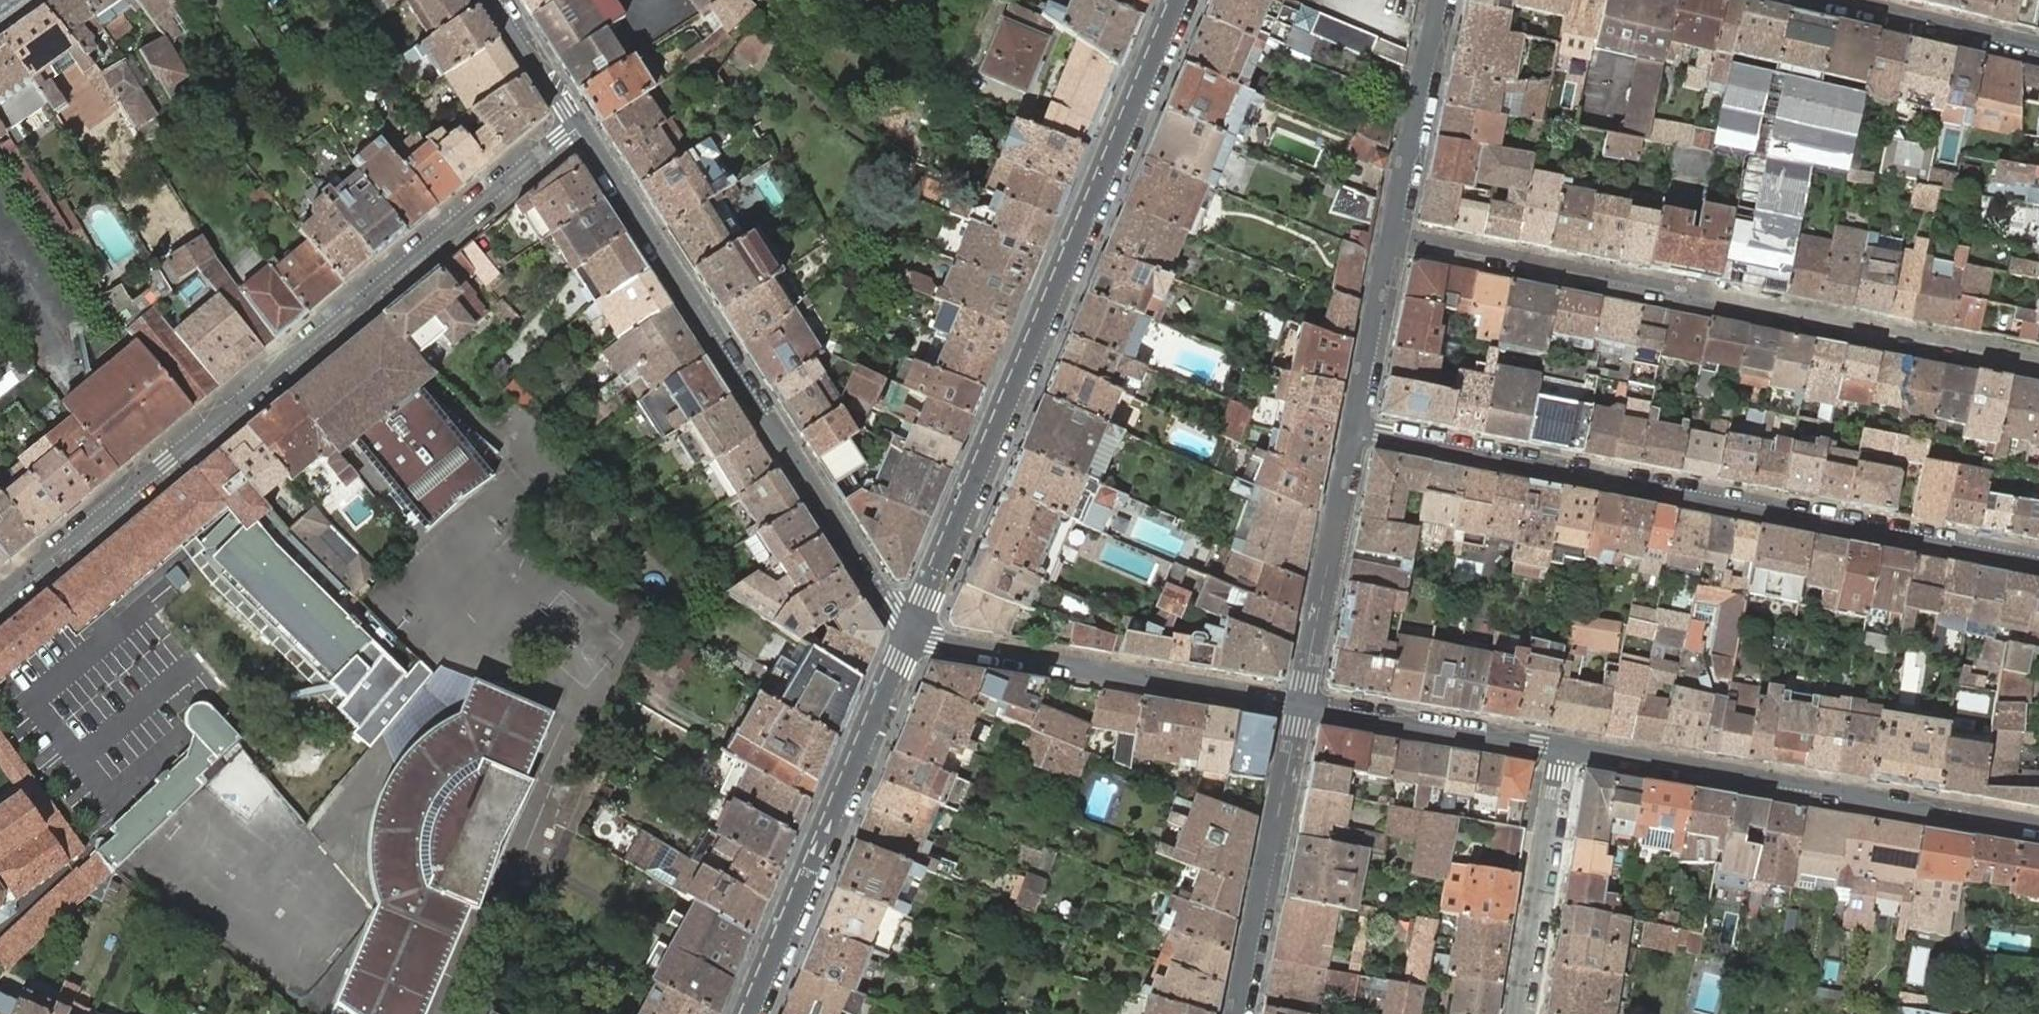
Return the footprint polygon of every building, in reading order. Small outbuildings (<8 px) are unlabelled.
[(44,7),(94,65),(104,56),(93,43),(92,38),(82,25),(94,17),(82,0),(54,0),(44,7)] [(94,17),(100,24),(113,42),(133,28),(127,20),(143,9),(135,0),(82,0),(94,17)] [(143,9),(158,28),(167,37),(168,39),(170,43),(190,31),(185,23),(182,19),(169,0),(135,0),(143,9)] [(182,19),(186,17),(187,13),(184,10),(188,7),(183,0),(169,0),(182,19)] [(402,0),(381,0),(378,2),(384,12),(402,0)] [(478,6),(474,0),(407,0),(432,37),(478,6)] [(532,17),(559,0),(521,0),(532,17)] [(532,17),(552,48),(559,59),(605,29),(625,16),(619,7),(614,0),(559,0),(532,17)] [(753,7),(745,0),(720,0),(701,12),(705,18),(714,13),(724,28),(713,32),(697,47),(684,55),(690,64),(703,56),(727,32),(753,7)] [(701,12),(720,0),(692,0),(700,13),(701,12)] [(772,0),(745,0),(753,7),(761,15),(772,0)] [(1055,26),(1073,38),(1077,41),(1118,69),(1140,19),(1104,4),(1105,2),(1102,0),(1048,0),(1041,16),(1055,26)] [(1140,19),(1148,0),(1102,0),(1105,2),(1104,4),(1140,19)] [(1264,43),(1266,40),(1283,47),(1290,25),(1368,59),(1370,53),(1401,66),(1406,51),(1301,5),(1289,0),(1211,0),(1203,19),(1252,38),(1264,43)] [(1466,3),(1495,9),(1496,0),(1466,0),(1466,3)] [(1499,0),(1496,0),(1495,9),(1510,12),(1511,6),(1512,3),(1499,0)] [(1564,18),(1568,0),(1513,0),(1512,3),(1511,6),(1564,18)] [(1559,46),(1564,47),(1567,30),(1596,36),(1596,35),(1604,0),(1568,0),(1564,18),(1559,44),(1559,46)] [(1596,35),(1596,36),(1594,44),(1593,48),(1638,58),(1622,136),(1641,139),(1647,140),(1650,125),(1664,61),(1664,58),(1676,0),(1604,0),(1596,35)] [(1664,58),(1664,61),(1672,63),(1674,56),(1677,56),(1677,55),(1674,55),(1677,43),(1699,48),(1695,68),(1708,72),(1723,0),(1676,0),(1664,58)] [(1741,0),(1723,0),(1708,72),(1704,87),(1724,92),(1730,64),(1732,53),(1744,1),(1741,0)] [(1963,0),(1928,0),(1927,4),(1960,11),(1963,0)] [(1960,11),(1988,18),(1992,0),(1963,0),(1960,11)] [(1988,18),(2015,24),(2020,0),(1992,0),(1988,18)] [(2015,24),(2033,28),(2038,0),(2020,0),(2015,24)] [(1789,11),(1744,1),(1732,53),(1777,63),(1789,11)] [(1041,16),(1010,3),(979,74),(1025,93),(1055,26),(1041,16)] [(1466,3),(1451,76),(1503,82),(1513,83),(1522,37),(1506,34),(1510,12),(1495,9),(1466,3)] [(427,56),(441,78),(447,73),(499,40),(478,6),(432,37),(404,55),(411,66),(422,59),(422,60),(427,56)] [(44,7),(2,37),(33,81),(54,111),(66,103),(50,80),(57,76),(50,66),(69,53),(109,109),(120,103),(102,74),(94,65),(44,7)] [(1833,21),(1789,11),(1777,63),(1821,74),(1833,21)] [(1252,38),(1203,19),(1184,65),(1233,86),(1245,90),(1248,83),(1236,78),(1249,47),(1261,53),(1262,50),(1264,43),(1252,38)] [(1833,21),(1821,74),(1866,83),(1878,31),(1833,21)] [(753,26),(734,52),(753,67),(772,40),(769,38),(753,26)] [(569,74),(579,91),(634,56),(630,50),(622,55),(605,29),(559,59),(569,74)] [(1567,30),(1564,47),(1592,53),(1593,48),(1594,44),(1596,36),(1567,30)] [(1866,83),(1864,92),(1897,100),(1910,39),(1878,31),(1866,83)] [(0,38),(0,124),(5,132),(6,132),(19,123),(48,103),(33,81),(2,37),(0,38)] [(158,79),(188,127),(195,122),(197,115),(179,83),(190,77),(170,43),(168,39),(167,37),(141,52),(157,80),(158,79)] [(1910,39),(1897,100),(1897,101),(1904,103),(1907,87),(1936,93),(1933,109),(1943,110),(1944,106),(1955,49),(1910,39)] [(470,111),(523,77),(499,40),(447,73),(470,111)] [(1039,130),(1085,149),(1118,69),(1077,41),(1039,130)] [(1248,83),(1261,53),(1249,47),(1236,78),(1248,83)] [(1983,55),(1955,49),(1944,106),(1965,111),(1962,124),(1968,126),(1969,121),(1983,55)] [(2020,64),(1983,55),(1969,121),(1968,126),(1967,132),(1977,134),(1985,129),(1989,108),(2001,111),(1997,132),(2021,137),(2021,134),(2022,131),(2021,101),(2020,64)] [(579,91),(600,123),(657,86),(662,83),(645,56),(637,61),(634,56),(579,91)] [(131,59),(123,64),(139,90),(147,85),(131,59)] [(378,66),(381,70),(391,64),(389,60),(378,66)] [(102,74),(120,103),(136,128),(156,116),(139,90),(123,64),(122,62),(102,74)] [(1821,74),(1777,63),(1774,74),(1819,85),(1821,74)] [(1730,64),(1724,92),(1715,132),(1711,151),(1715,152),(1743,157),(1732,213),(1718,281),(1784,294),(1797,237),(1811,169),(1846,175),(1848,165),(1852,148),(1864,95),(1819,85),(1774,74),(1730,64)] [(2020,64),(2021,101),(2027,102),(2038,104),(2038,100),(2038,96),(2029,94),(2030,85),(2038,87),(2038,68),(2020,64)] [(1233,86),(1184,65),(1164,113),(1234,141),(1245,146),(1251,131),(1249,124),(1242,121),(1249,104),(1256,107),(1261,105),(1264,98),(1253,93),(1245,90),(1233,86)] [(1451,76),(1444,106),(1495,114),(1499,115),(1501,92),(1522,94),(1519,118),(1523,119),(1542,122),(1550,86),(1523,84),(1513,83),(1503,82),(1451,76)] [(470,141),(488,164),(546,115),(546,114),(523,77),(470,111),(458,119),(463,128),(477,119),(485,128),(470,141)] [(600,123),(619,152),(665,123),(655,105),(665,99),(657,86),(600,123)] [(952,86),(949,94),(957,98),(961,88),(952,86)] [(1907,87),(1904,103),(1933,109),(1936,93),(1907,87)] [(1499,115),(1504,116),(1519,118),(1522,94),(1501,92),(1499,115)] [(1249,124),(1256,107),(1249,104),(1242,121),(1249,124)] [(1444,106),(1438,138),(1489,146),(1494,120),(1498,121),(1503,121),(1504,116),(1499,115),(1495,114),(1444,106)] [(1965,111),(1944,106),(1943,110),(1941,120),(1962,124),(1965,111)] [(1234,141),(1164,113),(1144,159),(1208,186),(1214,188),(1234,141)] [(692,151),(671,119),(665,123),(619,152),(640,185),(692,151)] [(993,158),(998,160),(1014,166),(1069,188),(1085,149),(1039,130),(1035,129),(1010,119),(1008,122),(1009,126),(1012,127),(1001,153),(998,151),(995,154),(993,158)] [(1389,148),(1393,130),(1365,119),(1358,135),(1368,139),(1389,148)] [(1528,125),(1522,152),(1535,154),(1542,122),(1523,119),(1522,124),(1528,125)] [(28,137),(19,123),(6,132),(6,133),(11,140),(15,146),(28,137)] [(1694,134),(1650,125),(1647,140),(1675,145),(1691,148),(1694,134)] [(426,140),(463,184),(488,164),(470,141),(459,128),(447,138),(441,130),(426,140)] [(1695,128),(1694,134),(1691,148),(1711,151),(1715,132),(1695,128)] [(722,132),(708,141),(692,151),(640,185),(667,226),(735,184),(723,165),(716,170),(709,161),(717,156),(712,147),(727,138),(722,132)] [(1622,136),(1606,133),(1602,155),(1600,167),(1612,170),(1615,167),(1617,158),(1637,161),(1641,139),(1622,136)] [(391,150),(436,206),(463,184),(426,140),(423,142),(419,134),(404,147),(401,143),(391,150)] [(391,150),(380,138),(352,161),(359,173),(363,180),(405,232),(436,206),(391,150)] [(1438,138),(1429,180),(1461,186),(1475,188),(1476,181),(1494,185),(1510,188),(1527,191),(1531,173),(1535,154),(1522,152),(1489,146),(1438,138)] [(1385,169),(1389,148),(1368,139),(1360,159),(1385,169)] [(1934,146),(1889,139),(1882,172),(1917,180),(1916,184),(1925,186),(1929,170),(1934,146)] [(11,140),(0,147),(0,152),(56,242),(55,242),(100,316),(101,316),(113,308),(105,295),(102,290),(85,260),(83,257),(69,234),(27,164),(15,146),(11,140)] [(1691,148),(1675,145),(1670,172),(1710,180),(1715,152),(1711,151),(1691,148)] [(1864,150),(1852,148),(1848,165),(1860,168),(1864,150)] [(2031,159),(2022,157),(2022,167),(2029,169),(2031,159)] [(574,158),(515,206),(522,216),(525,215),(541,241),(551,234),(601,198),(575,158),(574,158)] [(773,159),(735,184),(740,191),(777,166),(773,159)] [(1208,186),(1144,159),(1125,206),(1178,228),(1195,235),(1205,211),(1198,208),(1208,186)] [(990,179),(986,191),(993,194),(1004,199),(1055,220),(1069,188),(1014,166),(998,160),(997,162),(990,179)] [(2022,167),(1998,162),(1994,184),(2012,187),(2013,182),(2029,185),(2033,169),(2029,169),(2022,167)] [(2029,185),(2025,203),(2038,205),(2038,170),(2033,169),(2029,185)] [(1957,176),(1929,170),(1925,186),(1939,188),(1954,191),(1957,176)] [(321,193),(375,257),(405,232),(363,180),(359,173),(334,193),(329,186),(326,189),(321,182),(316,186),(321,193)] [(1563,180),(1531,173),(1527,191),(1517,242),(1549,248),(1562,189),(1563,180)] [(1461,186),(1429,180),(1421,219),(1423,224),(1453,229),(1484,236),(1489,212),(1460,206),(1457,205),(1461,186)] [(1571,181),(1563,180),(1562,189),(1549,248),(1584,255),(1595,196),(1569,190),(1571,181)] [(740,191),(735,184),(667,226),(694,269),(747,235),(744,230),(741,231),(721,200),(727,197),(728,199),(740,191)] [(1925,186),(1916,184),(1911,205),(1934,209),(1939,188),(1925,186)] [(1372,224),(1378,200),(1341,185),(1327,214),(1372,224)] [(305,226),(299,230),(309,241),(343,283),(375,257),(321,193),(316,186),(315,186),(310,190),(313,194),(307,199),(312,205),(312,215),(303,223),(305,226)] [(1489,212),(1484,236),(1517,242),(1527,191),(1510,188),(1506,204),(1491,201),(1489,212)] [(1489,212),(1491,201),(1493,191),(1489,191),(1488,196),(1479,196),(1460,206),(1489,212)] [(1584,255),(1617,262),(1628,204),(1628,203),(1595,196),(1584,255)] [(624,234),(601,198),(551,234),(573,270),(575,270),(624,234)] [(956,200),(950,213),(957,216),(972,222),(1043,251),(1055,220),(1004,199),(998,213),(984,208),(978,209),(956,200)] [(63,202),(54,208),(59,218),(69,212),(63,202)] [(1617,262),(1649,268),(1662,211),(1656,210),(1655,216),(1633,212),(1635,206),(1628,204),(1617,262)] [(1178,228),(1125,206),(1104,253),(1168,276),(1171,268),(1163,264),(1178,228)] [(1662,211),(1649,268),(1718,281),(1732,213),(1702,207),(1697,234),(1686,231),(1689,216),(1662,210),(1662,211)] [(85,260),(86,259),(100,280),(113,271),(99,250),(94,254),(69,212),(59,218),(69,234),(83,257),(85,260)] [(1027,290),(1043,251),(972,222),(956,261),(1027,290)] [(1869,233),(1836,225),(1832,244),(1820,301),(1853,307),(1869,233)] [(721,311),(784,272),(756,230),(747,235),(694,269),(721,311)] [(1368,252),(1372,234),(1362,232),(1358,248),(1368,252)] [(1877,234),(1869,233),(1853,307),(1887,314),(1900,254),(1874,248),(1877,234)] [(647,269),(624,234),(575,270),(582,281),(591,276),(605,296),(647,269)] [(1797,237),(1784,294),(1820,301),(1832,244),(1797,237)] [(196,269),(199,272),(219,296),(263,349),(276,339),(240,291),(215,257),(203,238),(161,264),(173,284),(196,269)] [(1911,319),(1927,246),(1928,241),(1919,240),(1915,257),(1911,257),(1912,253),(1901,251),(1900,254),(1887,314),(1911,319)] [(269,263),(271,267),(308,312),(343,283),(309,241),(279,265),(274,258),(269,263)] [(497,270),(473,241),(384,314),(417,356),(445,334),(453,343),(489,313),(461,280),(473,270),(486,287),(500,275),(497,270)] [(1358,300),(1368,252),(1358,248),(1344,241),(1334,290),(1336,291),(1358,300)] [(2015,241),(2009,272),(2020,274),(2036,277),(2037,277),(2038,277),(2038,245),(2015,241)] [(1966,264),(1969,250),(1957,248),(1951,280),(1929,276),(1934,248),(1927,246),(1911,319),(1952,327),(1960,295),(1966,264)] [(1168,276),(1104,253),(1087,295),(1143,318),(1150,320),(1154,322),(1163,303),(1173,279),(1168,276)] [(855,256),(847,264),(857,274),(865,265),(855,256)] [(912,272),(907,286),(945,302),(1011,329),(1027,290),(956,261),(943,291),(933,286),(931,279),(912,272)] [(1412,264),(1404,300),(1440,307),(1455,310),(1457,298),(1443,295),(1448,268),(1416,261),(1412,264)] [(1966,264),(1960,295),(1983,300),(1986,301),(1992,269),(1966,264)] [(122,284),(105,295),(113,308),(125,327),(126,329),(154,308),(174,291),(157,265),(152,269),(152,290),(134,303),(122,284)] [(240,291),(276,339),(308,312),(271,267),(240,291)] [(1478,274),(1448,268),(1443,295),(1457,298),(1455,310),(1470,313),(1478,274)] [(672,308),(647,269),(605,296),(596,302),(591,306),(595,312),(605,306),(621,330),(605,341),(610,348),(618,342),(672,308)] [(802,300),(784,272),(721,311),(743,345),(785,318),(802,300)] [(1511,280),(1478,274),(1470,313),(1483,315),(1478,338),(1499,342),(1511,280)] [(1511,280),(1499,342),(1497,350),(1497,351),(1505,353),(1507,341),(1538,347),(1537,354),(1545,356),(1547,342),(1558,289),(1511,280)] [(1600,298),(1558,289),(1547,342),(1555,344),(1556,335),(1583,340),(1582,348),(1590,350),(1592,339),(1600,298)] [(1350,341),(1358,300),(1336,291),(1321,332),(1335,337),(1350,341)] [(813,305),(807,295),(802,300),(785,318),(743,345),(771,387),(824,354),(832,356),(834,351),(837,344),(831,343),(820,349),(799,315),(813,305)] [(1143,318),(1087,295),(1070,335),(1124,358),(1133,361),(1147,328),(1172,338),(1175,330),(1154,322),(1150,320),(1143,318)] [(1983,300),(1960,295),(1952,327),(1977,332),(1983,300)] [(175,333),(220,386),(263,349),(219,296),(175,333)] [(1643,306),(1600,298),(1592,339),(1590,350),(1586,369),(1585,371),(1585,375),(1593,377),(1600,340),(1626,345),(1619,382),(1628,384),(1629,382),(1630,374),(1632,362),(1635,347),(1643,306)] [(503,299),(492,310),(511,334),(522,323),(503,299)] [(1440,307),(1404,300),(1394,348),(1435,357),(1442,324),(1437,323),(1439,312),(1440,307)] [(998,358),(1011,329),(945,302),(936,324),(932,322),(930,328),(937,331),(998,358)] [(1669,311),(1643,306),(1635,347),(1632,362),(1658,367),(1660,356),(1661,352),(1669,311)] [(2036,310),(2032,309),(2015,306),(2012,318),(2023,321),(2020,340),(2038,344),(2038,311),(2036,310)] [(113,308),(101,316),(113,335),(125,327),(113,308)] [(154,308),(126,329),(138,343),(192,408),(220,386),(175,333),(154,308)] [(688,333),(672,308),(618,342),(610,348),(605,351),(621,376),(688,333)] [(1710,319),(1669,311),(1661,352),(1660,356),(1701,365),(1702,359),(1710,319)] [(368,327),(418,388),(436,375),(427,367),(417,356),(384,314),(368,327)] [(1749,327),(1710,319),(1702,359),(1718,362),(1741,367),(1749,327)] [(1342,385),(1350,341),(1335,337),(1321,332),(1307,327),(1302,325),(1301,330),(1295,328),(1296,323),(1288,320),(1270,367),(1280,370),(1283,362),(1293,364),(1290,372),(1293,373),(1342,385)] [(464,494),(466,496),(474,490),(491,479),(483,468),(477,459),(458,437),(428,401),(418,388),(368,327),(288,394),(358,479),(378,503),(396,489),(429,530),(455,503),(454,502),(460,497),(460,498),(464,494)] [(1781,333),(1749,327),(1741,367),(1763,371),(1760,384),(1770,386),(1773,373),(1781,333)] [(984,390),(998,358),(937,331),(934,337),(947,342),(935,370),(984,390)] [(705,359),(688,333),(621,376),(620,377),(615,381),(597,394),(591,398),(593,402),(602,396),(606,401),(642,379),(651,393),(705,359)] [(1814,339),(1781,333),(1773,373),(1770,386),(1793,392),(1791,403),(1800,406),(1802,398),(1802,393),(1814,339)] [(1124,358),(1070,335),(1057,365),(1112,389),(1120,392),(1126,394),(1129,387),(1115,381),(1118,373),(1141,382),(1148,368),(1133,361),(1124,358)] [(1846,345),(1814,339),(1802,393),(1802,398),(1835,404),(1836,399),(1846,345)] [(192,408),(138,343),(76,393),(63,404),(74,417),(118,469),(126,462),(192,408)] [(842,347),(837,344),(834,351),(840,353),(842,347)] [(1879,352),(1846,345),(1836,399),(1868,405),(1869,401),(1879,352)] [(1435,357),(1394,348),(1388,381),(1435,390),(1448,393),(1450,386),(1437,384),(1441,358),(1435,357)] [(1489,349),(1489,350),(1486,365),(1476,363),(1475,373),(1459,370),(1454,394),(1448,427),(1481,434),(1496,360),(1496,356),(1497,351),(1497,350),(1489,349)] [(1911,358),(1879,352),(1869,401),(1882,403),(1881,409),(1899,413),(1900,411),(1911,358)] [(833,365),(840,359),(832,356),(824,354),(771,387),(782,404),(811,385),(824,374),(818,365),(828,359),(833,365)] [(1945,365),(1911,358),(1900,411),(1899,413),(1898,419),(1904,420),(1906,412),(1934,418),(1945,365)] [(730,399),(705,359),(651,393),(639,401),(644,409),(655,402),(676,433),(730,399)] [(1702,359),(1701,365),(1695,395),(1711,399),(1718,362),(1702,359)] [(1501,361),(1496,360),(1481,434),(1527,443),(1540,381),(1500,373),(1501,368),(1500,367),(1501,361)] [(1586,369),(1544,361),(1544,363),(1543,365),(1541,376),(1583,385),(1585,375),(1585,371),(1586,369)] [(1283,362),(1280,370),(1286,371),(1290,372),(1293,364),(1283,362)] [(973,417),(984,390),(935,370),(917,363),(906,390),(927,398),(973,417)] [(1112,389),(1057,365),(1043,398),(1105,426),(1120,392),(1112,389)] [(1977,371),(1945,365),(1934,418),(1931,431),(1936,432),(1946,434),(1948,421),(1966,424),(1977,371)] [(856,367),(845,393),(872,406),(884,380),(856,367)] [(1286,371),(1280,401),(1286,402),(1293,373),(1290,372),(1286,371)] [(2010,377),(1977,371),(1966,424),(1963,437),(1989,442),(1996,444),(2010,377)] [(1335,416),(1342,385),(1293,373),(1286,402),(1335,416)] [(841,408),(839,405),(825,384),(829,381),(824,374),(811,385),(782,404),(800,434),(841,408)] [(1583,385),(1541,376),(1540,381),(1527,443),(1581,453),(1591,406),(1597,377),(1593,377),(1585,375),(1583,385)] [(2010,377),(1996,444),(1994,455),(1993,460),(2002,461),(2005,447),(2019,449),(2024,444),(2025,438),(2031,439),(2038,397),(2038,383),(2010,377)] [(900,405),(906,390),(884,380),(872,406),(872,407),(895,418),(900,405)] [(1655,380),(1654,387),(1656,387),(1661,389),(1662,382),(1655,380)] [(514,381),(504,390),(512,398),(525,410),(536,402),(514,381)] [(1381,415),(1448,427),(1454,394),(1448,393),(1435,390),(1388,381),(1381,415)] [(1624,406),(1628,384),(1619,382),(1614,404),(1613,407),(1608,408),(1591,406),(1581,453),(1614,459),(1622,416),(1624,406)] [(1663,389),(1661,389),(1656,387),(1651,409),(1649,421),(1640,464),(1679,472),(1688,431),(1688,429),(1690,422),(1682,420),(1681,427),(1656,423),(1658,410),(1663,389)] [(288,394),(247,427),(286,474),(293,481),(319,459),(327,460),(327,466),(347,489),(358,479),(288,394)] [(2031,439),(2030,445),(2035,446),(2037,440),(2038,441),(2038,397),(2031,439)] [(961,445),(973,417),(927,398),(920,413),(900,405),(895,418),(915,427),(961,445)] [(1105,426),(1043,398),(1021,451),(1084,479),(1101,438),(1117,445),(1121,444),(1124,433),(1106,426),(1105,426)] [(755,437),(730,399),(676,433),(672,435),(677,442),(695,430),(711,456),(701,462),(704,468),(755,437)] [(1286,402),(1280,401),(1273,430),(1280,432),(1286,402)] [(1732,412),(1734,404),(1721,401),(1716,420),(1712,436),(1688,431),(1679,472),(1718,479),(1727,434),(1729,427),(1729,423),(1732,412)] [(1250,423),(1255,410),(1233,402),(1220,434),(1229,438),(1242,444),(1250,423)] [(1286,402),(1280,432),(1329,446),(1335,416),(1286,402)] [(817,459),(847,440),(857,433),(841,408),(800,434),(817,459)] [(1649,421),(1622,416),(1614,459),(1640,464),(1649,421)] [(91,491),(118,469),(74,417),(47,440),(91,491)] [(1881,423),(1865,420),(1863,430),(1878,434),(1881,423)] [(1838,426),(1831,424),(1827,442),(1816,498),(1848,504),(1858,455),(1833,451),(1838,426)] [(247,427),(221,449),(260,496),(286,474),(247,427)] [(949,473),(961,445),(915,427),(907,443),(893,437),(892,439),(882,435),(880,439),(890,445),(903,453),(949,473)] [(1735,428),(1729,427),(1727,434),(1718,479),(1749,485),(1759,441),(1760,436),(1760,433),(1752,432),(1751,439),(1733,436),(1735,428)] [(1280,432),(1273,430),(1268,454),(1274,457),(1280,432)] [(1878,434),(1863,430),(1858,454),(1870,457),(1924,465),(1925,460),(1929,443),(1894,437),(1878,434)] [(1274,457),(1323,478),(1329,446),(1280,432),(1274,457)] [(1793,442),(1760,436),(1759,441),(1749,485),(1782,491),(1793,442)] [(722,500),(725,506),(728,503),(778,473),(755,437),(704,468),(708,474),(719,468),(735,493),(730,495),(729,494),(722,500)] [(1100,486),(1117,445),(1101,438),(1084,479),(1095,484),(1100,486)] [(63,514),(91,491),(47,440),(20,462),(20,463),(63,514)] [(862,490),(855,480),(851,472),(858,455),(847,440),(817,459),(845,502),(862,490)] [(1793,442),(1782,491),(1816,498),(1827,442),(1818,440),(1818,443),(1814,444),(1813,447),(1793,442)] [(1996,444),(1989,442),(1987,454),(1986,458),(1984,457),(1981,471),(1957,465),(1945,523),(1979,529),(1986,494),(1990,473),(1993,460),(1994,455),(1996,444)] [(930,518),(949,473),(903,453),(890,445),(887,454),(892,456),(891,458),(900,462),(888,490),(879,487),(878,489),(855,480),(862,490),(870,493),(930,518)] [(221,449),(46,593),(0,631),(0,678),(69,621),(70,622),(186,526),(193,534),(226,506),(243,528),(245,531),(256,523),(271,510),(260,496),(221,449)] [(1268,454),(1256,450),(1254,457),(1264,462),(1256,486),(1316,512),(1323,478),(1274,457),(1268,454)] [(1084,479),(1021,451),(1004,492),(1068,520),(1075,523),(1078,524),(1102,534),(1115,503),(1126,507),(1130,497),(1119,494),(1100,486),(1095,484),(1084,479)] [(1365,494),(1360,518),(1383,522),(1387,497),(1397,456),(1373,451),(1365,494)] [(1870,457),(1858,454),(1858,455),(1848,504),(1893,513),(1900,475),(1897,471),(1868,465),(1870,457)] [(1387,497),(1383,522),(1400,525),(1407,491),(1424,494),(1431,462),(1397,456),(1387,497)] [(1957,465),(1925,460),(1924,465),(1913,516),(1945,523),(1957,465)] [(1466,469),(1431,462),(1424,494),(1419,521),(1446,526),(1443,541),(1451,543),(1452,541),(1454,531),(1455,527),(1466,469)] [(37,536),(63,514),(20,463),(0,480),(0,493),(37,536)] [(677,474),(682,482),(700,471),(695,463),(677,474)] [(1239,480),(1218,470),(1210,468),(1188,522),(1184,531),(1199,537),(1210,541),(1234,490),(1239,480)] [(1497,475),(1466,469),(1455,527),(1454,531),(1452,541),(1463,543),(1464,533),(1486,537),(1486,535),(1497,475)] [(801,509),(778,473),(728,503),(731,508),(742,502),(757,526),(747,533),(750,539),(758,534),(801,509)] [(1528,481),(1497,475),(1486,535),(1516,541),(1528,481)] [(1256,486),(1239,480),(1234,490),(1262,502),(1247,544),(1236,540),(1232,550),(1237,552),(1251,558),(1266,564),(1303,579),(1316,512),(1256,486)] [(1562,488),(1528,481),(1516,541),(1510,568),(1543,575),(1544,569),(1546,557),(1562,488)] [(1595,494),(1562,488),(1546,557),(1544,569),(1552,571),(1554,559),(1562,561),(1564,553),(1581,556),(1595,494)] [(845,502),(860,526),(863,518),(869,505),(866,504),(870,493),(862,490),(845,502)] [(1068,520),(1004,492),(977,554),(1039,581),(1042,582),(1046,584),(1048,585),(1059,561),(1065,547),(1075,523),(1068,520)] [(9,559),(37,536),(0,493),(0,552),(9,559)] [(904,579),(930,518),(870,493),(866,504),(869,505),(884,511),(878,524),(863,518),(860,526),(895,580),(904,579)] [(1624,499),(1595,494),(1581,556),(1580,563),(1587,564),(1588,554),(1597,555),(1596,558),(1610,561),(1612,552),(1624,499)] [(2013,499),(1986,494),(1979,529),(2006,534),(2013,499)] [(1653,505),(1624,499),(1612,552),(1610,561),(1610,562),(1620,564),(1622,554),(1642,558),(1644,544),(1653,505)] [(2037,503),(2013,499),(2006,534),(2034,540),(2038,514),(2038,503),(2037,503)] [(455,503),(429,530),(445,515),(456,504),(455,503)] [(1677,509),(1653,505),(1644,544),(1642,558),(1639,569),(1654,572),(1656,561),(1659,547),(1668,549),(1677,509)] [(289,532),(349,593),(354,596),(376,572),(330,526),(315,508),(289,532)] [(821,539),(801,509),(758,534),(773,559),(760,566),(764,573),(765,572),(821,539)] [(1710,516),(1677,509),(1668,549),(1667,552),(1702,559),(1703,552),(1710,516)] [(432,674),(418,661),(406,676),(405,675),(384,655),(397,640),(361,604),(357,609),(368,620),(358,630),(357,629),(361,625),(352,616),(348,619),(335,607),(349,593),(289,532),(271,510),(256,523),(245,531),(243,528),(213,559),(332,679),(328,683),(345,700),(338,709),(357,729),(354,734),(370,748),(432,674)] [(1735,521),(1710,516),(1703,552),(1716,555),(1714,564),(1710,580),(1698,578),(1697,584),(1720,589),(1723,576),(1727,557),(1735,521)] [(1383,522),(1360,518),(1353,550),(1412,560),(1418,529),(1400,525),(1383,522)] [(1760,526),(1735,521),(1727,557),(1748,561),(1745,580),(1723,576),(1720,589),(1725,590),(1747,594),(1749,586),(1750,581),(1760,526)] [(186,526),(70,622),(77,630),(181,543),(200,571),(204,568),(210,561),(201,551),(204,548),(193,534),(186,526)] [(1811,536),(1760,526),(1750,581),(1749,586),(1747,594),(1746,602),(1760,604),(1763,588),(1763,584),(1789,589),(1788,595),(1785,611),(1797,613),(1799,603),(1800,597),(1802,584),(1804,575),(1811,536)] [(750,539),(745,542),(760,566),(773,559),(758,534),(750,539)] [(1846,542),(1811,536),(1804,575),(1827,580),(1825,588),(1822,607),(1833,609),(1838,581),(1846,542)] [(727,595),(772,624),(789,603),(841,571),(821,539),(765,572),(772,584),(760,575),(727,595)] [(1880,549),(1846,542),(1838,581),(1833,609),(1833,611),(1866,618),(1880,549)] [(1659,547),(1656,561),(1665,563),(1667,552),(1668,549),(1659,547)] [(1913,555),(1880,549),(1866,618),(1863,631),(1871,633),(1873,624),(1877,625),(1880,609),(1891,611),(1891,615),(1901,618),(1903,608),(1913,555)] [(1412,560),(1353,550),(1347,583),(1406,595),(1408,581),(1412,560)] [(9,559),(0,552),(0,566),(9,559)] [(1236,588),(1238,589),(1249,594),(1253,595),(1296,613),(1303,579),(1266,564),(1251,558),(1237,552),(1227,576),(1239,581),(1236,588)] [(1703,552),(1702,559),(1701,562),(1714,564),(1716,555),(1703,552)] [(1039,581),(977,554),(964,586),(1016,604),(1028,608),(1039,581)] [(1947,562),(1913,555),(1903,608),(1901,618),(1898,635),(1909,637),(1913,610),(1937,614),(1947,562)] [(200,571),(338,709),(345,700),(328,683),(210,561),(204,568),(200,571)] [(1977,568),(1947,562),(1937,614),(1949,616),(1967,619),(1977,568)] [(1176,590),(1186,568),(1175,563),(1173,568),(1171,588),(1176,590)] [(2007,573),(1977,568),(1967,619),(1998,625),(1998,623),(2007,573)] [(789,603),(772,624),(799,641),(810,634),(818,629),(824,626),(862,603),(841,571),(789,603)] [(2037,579),(2007,573),(1998,623),(1998,625),(1995,641),(2007,643),(2018,645),(2020,631),(2006,628),(2007,625),(2008,619),(2012,619),(2013,610),(2031,613),(2037,579)] [(1827,580),(1804,575),(1802,584),(1825,588),(1827,580)] [(1225,583),(1206,576),(1193,606),(1217,615),(1226,619),(1237,624),(1289,645),(1296,613),(1253,595),(1249,594),(1238,589),(1236,588),(1234,588),(1229,585),(1225,583)] [(1234,588),(1236,588),(1239,581),(1227,576),(1225,583),(1229,585),(1234,588)] [(2037,579),(2031,613),(2029,628),(2026,646),(2030,647),(2038,649),(2038,642),(2038,580),(2037,579)] [(1042,582),(1039,581),(1028,608),(1035,610),(1046,584),(1042,582)] [(1402,613),(1406,595),(1347,583),(1340,618),(1386,627),(1389,611),(1402,613)] [(1693,603),(1691,616),(1688,632),(1687,637),(1686,637),(1685,643),(1683,649),(1703,653),(1705,642),(1701,641),(1705,621),(1699,621),(1702,605),(1722,608),(1713,656),(1712,663),(1718,663),(1716,675),(1731,678),(1739,639),(1746,602),(1747,594),(1725,590),(1720,589),(1697,584),(1693,603)] [(1016,604),(964,586),(950,619),(954,627),(1007,636),(1016,604)] [(1186,594),(1176,590),(1171,588),(1167,586),(1158,608),(1161,609),(1150,621),(1149,626),(1168,634),(1173,636),(1174,633),(1173,630),(1170,628),(1176,615),(1178,616),(1186,594)] [(829,632),(873,651),(881,632),(862,603),(824,626),(829,632)] [(1657,609),(1632,605),(1630,616),(1655,623),(1657,609)] [(1691,616),(1657,609),(1655,623),(1659,624),(1688,632),(1691,616)] [(1567,621),(1562,643),(1555,679),(1545,725),(1603,734),(1619,664),(1607,662),(1602,689),(1577,683),(1586,640),(1618,646),(1620,622),(1598,618),(1569,611),(1567,621)] [(1949,616),(1937,614),(1931,641),(1928,657),(1940,659),(1949,616)] [(1655,623),(1630,616),(1628,624),(1627,628),(1656,636),(1659,624),(1655,623)] [(1075,623),(1061,618),(1050,643),(1070,646),(1075,623)] [(1333,652),(1392,664),(1394,653),(1395,646),(1383,643),(1386,627),(1340,618),(1333,652)] [(1434,632),(1437,618),(1436,618),(1434,629),(1431,644),(1397,637),(1395,646),(1394,653),(1392,664),(1385,698),(1418,703),(1427,660),(1428,652),(1430,652),(1434,632)] [(1172,641),(1173,636),(1168,634),(1149,626),(1145,624),(1131,619),(1126,633),(1124,638),(1118,654),(1168,663),(1172,641)] [(1204,627),(1200,635),(1201,636),(1202,636),(1202,637),(1203,638),(1203,639),(1203,640),(1203,641),(1202,646),(1215,648),(1210,670),(1217,670),(1280,681),(1283,679),(1289,645),(1237,624),(1226,619),(1224,631),(1204,627)] [(1111,653),(1118,636),(1075,623),(1070,646),(1111,653)] [(1631,739),(1660,744),(1670,704),(1653,699),(1658,680),(1675,684),(1679,666),(1661,662),(1666,645),(1683,649),(1685,643),(1686,637),(1687,637),(1688,632),(1659,624),(1656,636),(1650,659),(1645,681),(1631,739)] [(1530,637),(1496,629),(1494,641),(1516,646),(1527,648),(1530,637)] [(1863,631),(1861,643),(1895,651),(1898,638),(1871,633),(1863,631)] [(810,634),(799,641),(809,647),(861,680),(873,651),(829,632),(827,635),(822,642),(810,634)] [(1462,645),(1463,639),(1434,632),(1430,652),(1428,652),(1427,660),(1418,703),(1449,709),(1462,645)] [(1187,638),(1173,636),(1172,641),(1168,663),(1210,670),(1215,648),(1202,646),(1203,641),(1203,640),(1203,639),(1203,638),(1202,637),(1202,636),(1201,636),(1200,635),(1192,634),(1191,634),(1190,634),(1189,635),(1188,636),(1188,637),(1187,637),(1187,638)] [(1118,654),(1124,638),(1118,636),(1111,653),(1118,654)] [(1546,640),(1530,637),(1527,648),(1512,719),(1545,725),(1555,679),(1562,643),(1546,640)] [(2007,643),(1995,641),(1993,658),(2004,659),(2007,643)] [(2007,643),(2004,659),(2002,670),(2025,675),(2034,676),(2034,670),(2027,669),(2029,653),(2030,647),(2026,646),(2018,645),(2007,643)] [(1479,713),(1491,652),(1491,651),(1484,650),(1481,663),(1466,660),(1469,646),(1462,645),(1449,709),(1479,713)] [(1481,663),(1484,650),(1469,646),(1466,660),(1481,663)] [(1512,719),(1527,648),(1516,646),(1514,657),(1491,652),(1479,713),(1512,719)] [(774,668),(759,695),(777,706),(835,740),(861,680),(809,647),(793,678),(774,668)] [(1330,689),(1385,698),(1392,664),(1333,652),(1327,684),(1330,689)] [(1621,655),(1619,664),(1603,734),(1631,739),(1645,681),(1627,676),(1631,658),(1621,655)] [(931,662),(921,686),(980,710),(999,717),(1004,706),(989,700),(999,674),(987,672),(931,662)] [(2002,670),(1998,692),(1996,703),(2024,704),(2025,675),(2002,670)] [(1046,682),(999,674),(989,700),(1004,706),(1010,708),(1005,719),(1028,729),(1037,705),(1044,688),(1046,682)] [(1660,744),(1703,751),(1715,697),(1709,677),(1702,679),(1707,699),(1705,710),(1679,703),(1683,688),(1674,686),(1670,704),(1660,744)] [(470,908),(478,891),(469,887),(509,792),(518,796),(553,713),(472,679),(453,726),(435,737),(455,764),(446,771),(437,780),(427,794),(408,783),(399,801),(392,821),(413,826),(410,840),(410,854),(411,868),(378,872),(382,893),(330,1013),(425,1013),(470,908)] [(1753,718),(1746,758),(1769,762),(1782,690),(1784,680),(1778,679),(1776,686),(1769,685),(1766,699),(1757,697),(1753,718)] [(1703,751),(1717,753),(1724,712),(1728,694),(1730,683),(1726,681),(1723,699),(1715,697),(1703,751)] [(1053,683),(1046,682),(1044,688),(1050,690),(1053,683)] [(980,710),(921,686),(905,725),(972,752),(973,753),(976,745),(967,741),(980,710)] [(1837,701),(1816,697),(1803,768),(1835,773),(1850,699),(1852,689),(1842,687),(1840,699),(1838,698),(1837,701)] [(259,688),(253,693),(258,699),(264,693),(259,688)] [(1782,690),(1769,762),(1803,768),(1816,697),(1782,690)] [(1102,691),(1090,725),(1089,727),(1097,728),(1102,729),(1118,733),(1114,762),(1130,769),(1135,736),(1137,736),(1143,698),(1102,691)] [(1724,712),(1717,753),(1746,758),(1753,718),(1757,697),(1735,695),(1728,694),(1724,712)] [(777,706),(759,695),(757,697),(758,698),(738,734),(736,734),(725,753),(737,760),(809,801),(835,740),(777,706)] [(1175,703),(1143,698),(1137,736),(1134,752),(1154,755),(1153,760),(1165,763),(1175,703)] [(1835,773),(1870,778),(1881,709),(1882,707),(1865,705),(1865,703),(1858,701),(1857,700),(1850,699),(1835,773)] [(1207,708),(1175,703),(1165,763),(1178,765),(1179,759),(1197,762),(1207,708)] [(2024,704),(1996,703),(1996,706),(1991,731),(2022,732),(2024,704)] [(95,851),(114,870),(219,772),(213,766),(218,761),(241,741),(212,708),(208,705),(204,704),(200,705),(196,706),(192,708),(189,712),(187,715),(187,720),(187,724),(189,728),(202,742),(167,774),(172,780),(167,784),(175,793),(170,798),(156,784),(108,829),(113,834),(95,851)] [(1090,725),(1037,705),(1028,729),(1081,749),(1089,727),(1090,725)] [(1010,708),(1004,706),(999,717),(1005,719),(1010,708)] [(1238,714),(1207,708),(1197,762),(1196,772),(1226,776),(1238,714)] [(1870,778),(1937,790),(1946,740),(1947,729),(1932,727),(1933,720),(1932,718),(1915,714),(1913,713),(1900,710),(1898,711),(1881,709),(1870,778)] [(1273,719),(1238,714),(1226,776),(1221,805),(1256,817),(1259,800),(1235,796),(1237,784),(1242,784),(1243,778),(1263,781),(1274,721),(1273,719)] [(1933,720),(1932,727),(1947,729),(1948,727),(1949,721),(1932,718),(1933,720)] [(972,752),(905,725),(893,752),(952,776),(959,762),(967,765),(972,752)] [(1319,727),(1312,765),(1349,771),(1364,774),(1370,735),(1319,727)] [(1984,734),(1948,727),(1947,729),(1946,740),(1937,790),(1980,797),(1980,786),(1984,766),(1987,748),(1990,735),(1984,734)] [(1081,749),(1028,729),(1016,757),(1077,784),(1085,764),(1072,759),(1074,754),(1087,760),(1089,753),(1081,749)] [(2022,732),(1991,731),(1990,735),(1987,748),(1984,766),(1980,786),(2011,788),(2013,768),(2016,768),(2021,741),(2035,742),(2036,733),(2022,732)] [(15,784),(21,792),(0,807),(0,921),(14,910),(13,908),(14,907),(16,907),(16,906),(15,905),(16,899),(17,901),(20,900),(19,898),(32,888),(33,890),(36,888),(35,886),(49,876),(50,878),(53,876),(52,874),(66,864),(67,866),(69,864),(68,863),(85,850),(0,733),(0,763),(15,784)] [(1396,740),(1370,735),(1364,774),(1390,779),(1396,740)] [(1424,744),(1396,740),(1390,779),(1417,783),(1424,744)] [(1451,749),(1424,744),(1417,783),(1444,789),(1451,749)] [(1451,749),(1444,789),(1454,790),(1453,796),(1458,797),(1459,791),(1471,793),(1478,753),(1451,749)] [(893,752),(881,781),(934,802),(939,804),(943,806),(955,777),(952,776),(893,752)] [(1134,752),(1133,757),(1153,760),(1154,755),(1134,752)] [(1478,753),(1471,793),(1492,797),(1491,801),(1496,803),(1497,798),(1503,758),(1478,753)] [(1533,763),(1503,758),(1497,798),(1496,803),(1496,806),(1507,809),(1504,825),(1511,827),(1522,828),(1525,812),(1526,803),(1533,763)] [(795,836),(809,801),(737,760),(730,775),(732,785),(739,788),(733,801),(795,836)] [(218,761),(213,766),(219,772),(224,767),(218,761)] [(1349,771),(1312,765),(1307,790),(1350,797),(1360,799),(1361,790),(1347,787),(1349,771)] [(1585,771),(1574,839),(1604,844),(1615,776),(1585,771)] [(167,774),(156,784),(170,798),(175,793),(167,784),(172,780),(167,774)] [(1615,776),(1604,844),(1613,845),(1615,833),(1635,836),(1635,835),(1644,781),(1615,776)] [(953,810),(964,781),(955,777),(943,806),(953,810)] [(881,781),(869,809),(908,824),(922,830),(925,831),(928,832),(939,804),(934,802),(881,781)] [(1692,789),(1644,781),(1635,835),(1638,836),(1650,838),(1652,828),(1676,832),(1672,857),(1677,857),(1683,833),(1692,789)] [(15,784),(0,795),(0,807),(21,792),(15,784)] [(2029,788),(2011,788),(1980,786),(1980,797),(2028,805),(2029,788)] [(2038,807),(2038,788),(2029,788),(2028,805),(2038,807)] [(1734,796),(1692,789),(1683,833),(1715,838),(1710,864),(1714,865),(1718,865),(1734,796)] [(1350,797),(1307,790),(1298,838),(1346,845),(1349,828),(1344,827),(1350,797)] [(469,887),(478,891),(518,796),(509,792),(469,887)] [(1221,805),(1196,795),(1193,806),(1176,798),(1167,823),(1182,828),(1174,849),(1159,843),(1156,852),(1200,870),(1243,887),(1256,817),(1221,805)] [(1756,799),(1734,796),(1718,865),(1714,865),(1711,882),(1749,891),(1749,890),(1757,858),(1759,846),(1745,844),(1748,829),(1763,831),(1769,802),(1756,799)] [(1394,798),(1387,797),(1385,804),(1393,805),(1394,798)] [(733,801),(726,798),(723,803),(730,807),(716,835),(779,871),(795,836),(733,801)] [(1803,808),(1769,802),(1763,831),(1759,846),(1757,858),(1771,860),(1794,864),(1803,808)] [(1413,809),(1393,805),(1386,833),(1422,840),(1415,875),(1446,880),(1459,817),(1446,815),(1440,814),(1435,813),(1413,809)] [(1847,815),(1803,808),(1794,864),(1790,885),(1833,892),(1834,886),(1838,862),(1839,863),(1847,815)] [(869,809),(855,842),(926,870),(946,878),(953,863),(927,852),(924,859),(915,855),(925,831),(922,830),(908,824),(869,809)] [(1875,819),(1847,815),(1839,863),(1838,862),(1834,886),(1852,889),(1846,922),(1858,925),(1860,911),(1875,819)] [(1923,828),(1875,819),(1860,911),(1871,913),(1876,881),(1904,886),(1899,918),(1908,919),(1908,917),(1923,828)] [(1522,828),(1511,827),(1504,825),(1498,824),(1491,870),(1518,874),(1526,830),(1522,828)] [(1972,836),(1923,828),(1908,917),(1908,919),(1906,928),(1948,936),(1953,911),(1957,912),(1961,888),(1965,882),(1972,836)] [(767,902),(779,871),(716,835),(709,830),(703,840),(714,846),(703,866),(767,902)] [(672,888),(694,901),(751,938),(767,902),(703,866),(680,852),(643,831),(625,861),(672,888)] [(1367,850),(1369,850),(1383,852),(1386,837),(1370,834),(1367,850)] [(2018,843),(1972,836),(1965,882),(1978,882),(1979,875),(1991,876),(1990,884),(2010,887),(2018,843)] [(1298,838),(1286,898),(1340,908),(1362,913),(1369,914),(1370,907),(1358,905),(1369,850),(1367,850),(1346,845),(1298,838)] [(901,914),(906,915),(910,907),(894,900),(906,874),(921,880),(926,870),(855,842),(835,889),(901,914)] [(2018,843),(2010,887),(2010,893),(2038,898),(2038,847),(2018,843)] [(1058,852),(1051,850),(1047,847),(1039,867),(1050,871),(1058,852)] [(7,970),(88,894),(101,901),(114,870),(95,851),(78,869),(75,866),(0,934),(0,963),(7,970)] [(1572,852),(1569,871),(1564,906),(1615,916),(1620,895),(1606,893),(1608,877),(1611,858),(1572,852)] [(1757,858),(1749,890),(1763,894),(1764,892),(1771,860),(1757,858)] [(1464,893),(1444,890),(1440,912),(1460,915),(1511,924),(1518,874),(1491,870),(1468,867),(1464,893)] [(1236,921),(1243,887),(1200,870),(1191,895),(1181,891),(1177,898),(1236,921)] [(1017,905),(1035,913),(1046,883),(1029,876),(1017,905)] [(870,950),(883,956),(901,914),(835,889),(818,931),(870,950)] [(1230,953),(1236,921),(1177,898),(1169,917),(1164,915),(1160,926),(1172,930),(1230,953)] [(1286,898),(1274,960),(1327,970),(1340,908),(1286,898)] [(669,948),(733,982),(751,938),(694,901),(686,916),(674,909),(667,922),(679,929),(669,948)] [(1629,919),(1615,916),(1564,906),(1559,935),(1625,946),(1629,919)] [(1362,913),(1349,974),(1359,976),(1373,908),(1370,907),(1369,914),(1362,913)] [(1511,924),(1460,915),(1455,945),(1506,954),(1511,924)] [(1704,923),(1667,916),(1665,926),(1689,932),(1702,935),(1704,923)] [(1435,941),(1438,921),(1418,917),(1405,985),(1424,988),(1425,988),(1429,971),(1435,941)] [(1665,926),(1645,922),(1642,944),(1642,945),(1675,952),(1676,945),(1686,947),(1689,932),(1665,926)] [(1224,984),(1230,953),(1172,930),(1160,960),(1224,984)] [(818,931),(800,972),(864,996),(867,989),(856,984),(870,950),(818,931)] [(1702,935),(1689,932),(1686,947),(1685,951),(1698,954),(1702,935)] [(1620,976),(1625,946),(1559,935),(1555,964),(1620,976)] [(716,1013),(719,1013),(733,982),(669,948),(658,942),(641,974),(652,979),(656,982),(716,1013)] [(1501,984),(1506,954),(1455,945),(1453,944),(1448,974),(1458,977),(1501,984)] [(1224,984),(1160,960),(1153,978),(1156,980),(1152,990),(1143,986),(1140,995),(1147,997),(1208,1013),(1218,1013),(1224,984)] [(1354,1001),(1359,976),(1349,974),(1327,970),(1274,960),(1267,996),(1309,1003),(1319,1005),(1324,983),(1348,987),(1345,1004),(1353,1005),(1354,1001)] [(1547,1013),(1614,1013),(1620,976),(1555,964),(1547,1013)] [(864,997),(864,996),(800,972),(782,1013),(839,1013),(840,1011),(846,1013),(857,1013),(864,997)] [(1424,988),(1405,985),(1390,982),(1374,979),(1359,976),(1354,1001),(1369,1004),(1372,988),(1388,991),(1384,1013),(1419,1013),(1424,988)] [(1501,984),(1458,977),(1451,1013),(1496,1013),(1501,984)] [(91,1011),(85,1009),(76,1004),(71,1003),(77,988),(65,982),(56,1003),(51,1013),(89,1013),(91,1011)] [(656,982),(639,1013),(716,1013),(656,982)] [(24,989),(14,1011),(12,1013),(51,1013),(56,1003),(24,989)] [(1267,996),(1265,1007),(1303,1013),(1307,1013),(1309,1003),(1267,996)] [(1147,997),(1144,1013),(1208,1013),(1147,997)] [(14,1011),(0,1004),(0,1013),(12,1013),(14,1011)] [(1894,1005),(1892,1013),(1945,1013),(1894,1005)]
